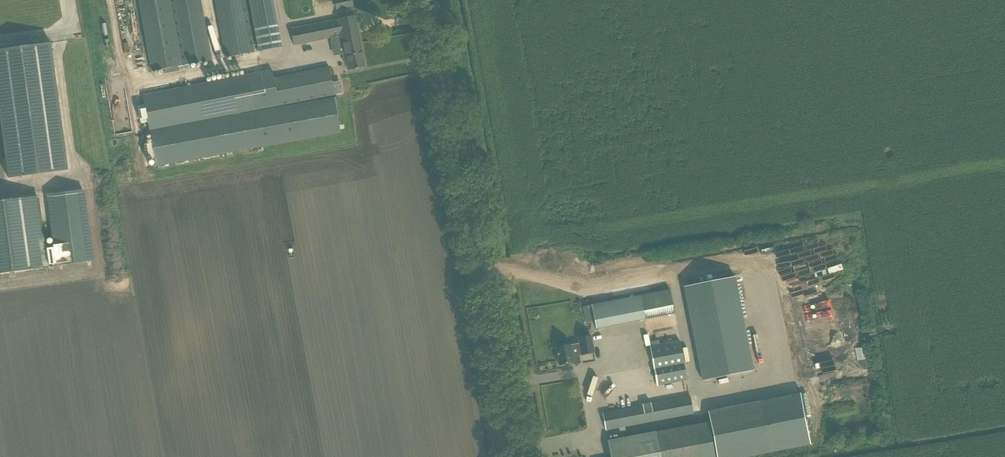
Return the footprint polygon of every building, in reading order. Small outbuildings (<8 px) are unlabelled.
[(164,74),(178,71),(177,67),(183,66),(171,0),(139,0),(152,71),(165,69),(166,71),(164,72),(164,74)] [(183,66),(212,60),(201,0),(171,0),(183,66)] [(225,58),(254,53),(244,0),(215,0),(225,58)] [(259,52),(281,47),(272,0),(250,0),(259,52)] [(340,36),(342,45),(360,42),(355,16),(337,19),(337,20),(291,29),(294,45),(340,36)] [(348,64),(349,71),(365,68),(360,42),(342,45),(345,64),(348,64)] [(51,43),(0,50),(0,116),(8,178),(68,171),(51,43)] [(249,76),(143,96),(156,168),(246,151),(341,133),(334,98),(335,97),(330,67),(273,78),(272,70),(249,76)] [(47,267),(93,261),(84,190),(46,195),(53,248),(45,249),(47,267)] [(0,201),(0,274),(47,267),(45,249),(37,196),(0,201)] [(736,277),(684,287),(702,381),(754,371),(736,277)] [(670,290),(592,305),(596,328),(675,313),(670,290)] [(556,348),(559,365),(572,363),(573,365),(581,364),(579,354),(582,353),(582,355),(594,353),(591,336),(579,338),(580,343),(556,348)] [(649,345),(657,386),(687,380),(679,340),(649,345)] [(708,411),(717,456),(747,456),(770,453),(812,444),(801,393),(759,401),(708,411)] [(602,413),(605,430),(693,414),(690,397),(602,413)] [(568,415),(563,420),(570,426),(575,421),(568,415)] [(696,425),(656,433),(608,442),(610,456),(702,456),(696,425)]
